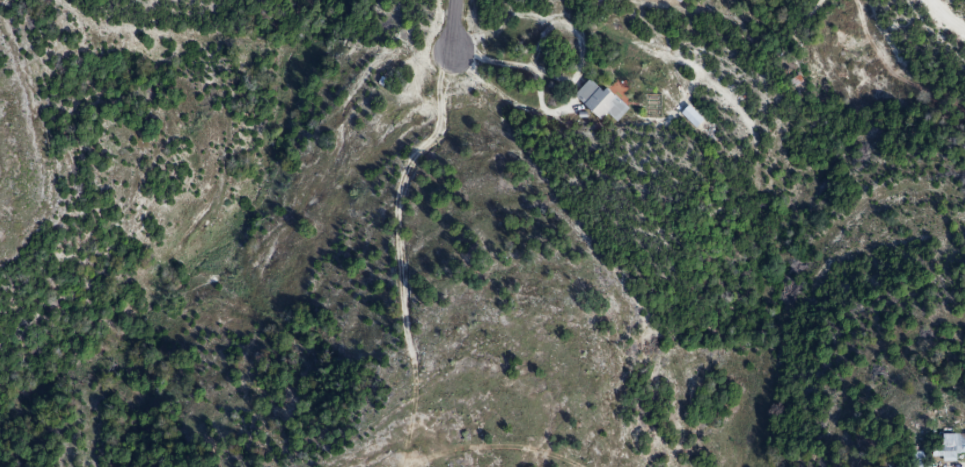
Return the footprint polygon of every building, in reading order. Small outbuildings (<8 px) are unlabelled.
[(608,115),(617,124),(629,111),(607,90),(603,94),(590,82),(575,97),(601,122),(608,115)] [(943,436),(943,463),(957,463),(957,454),(964,454),(964,436),(943,436)] [(926,454),(913,454),(913,466),(926,466),(926,454)]
